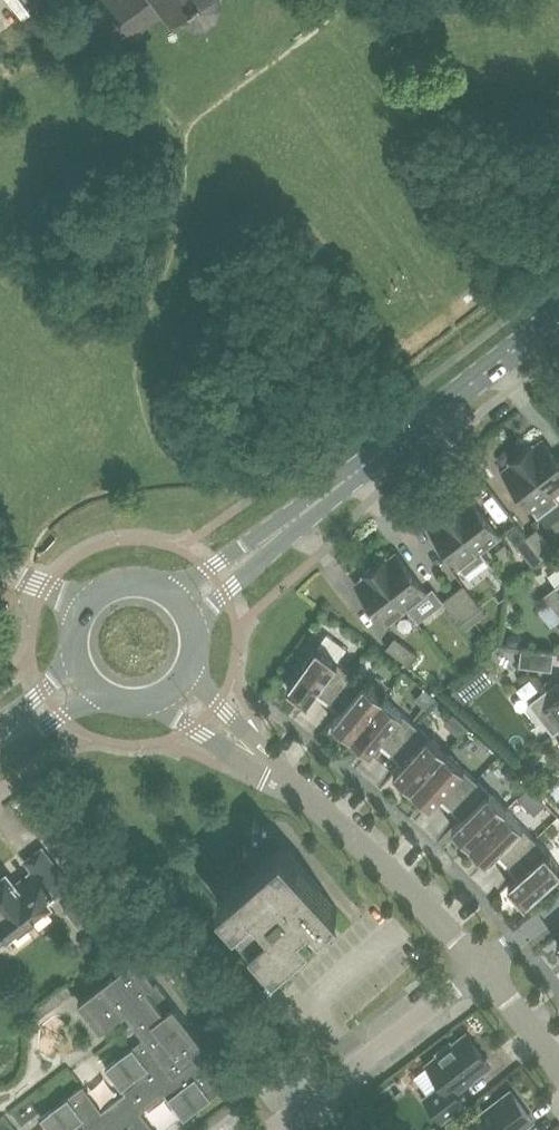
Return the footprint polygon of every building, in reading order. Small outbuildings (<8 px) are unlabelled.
[(89,7),(121,49),(143,32),(139,25),(165,5),(171,13),(165,17),(167,19),(176,12),(177,12),(179,11),(181,13),(182,15),(185,17),(187,18),(189,19),(192,20),(195,21),(197,21),(200,21),(203,20),(205,19),(208,18),(210,16),(212,15),(214,13),(216,10),(217,8),(218,5),(218,3),(219,0),(98,0),(89,7)] [(520,452),(558,502),(558,501),(554,494),(558,490),(558,459),(543,438),(533,445),(531,443),(520,452)] [(558,502),(520,452),(508,461),(510,463),(501,470),(538,518),(558,502)] [(458,500),(447,509),(485,558),(486,558),(480,551),(500,535),(469,495),(460,502),(458,500)] [(485,558),(447,509),(435,517),(437,520),(428,527),(464,574),(485,558)] [(505,530),(516,543),(515,543),(533,566),(544,558),(526,535),(515,522),(505,530)] [(526,535),(544,558),(554,550),(536,527),(526,535)] [(385,556),(373,565),(406,608),(427,592),(396,552),(387,559),(385,556)] [(406,608),(373,565),(362,574),(364,576),(354,584),(386,624),(406,608)] [(543,595),(558,615),(558,582),(543,595)] [(463,584),(452,592),(470,615),(481,607),(463,584)] [(460,623),(470,615),(452,592),(442,600),(460,623)] [(394,636),(386,647),(409,665),(417,654),(394,636)] [(302,666),(287,687),(307,702),(316,690),(329,699),(351,671),(346,668),(311,641),(296,662),(302,666)] [(519,665),(550,669),(552,654),(521,650),(519,665)] [(351,736),(383,697),(351,671),(329,699),(341,709),(332,721),(351,736)] [(552,734),(558,729),(558,688),(554,682),(528,702),(552,734)] [(383,697),(351,736),(370,752),(379,740),(392,751),(415,723),(383,697)] [(415,723),(392,751),(403,761),(393,772),(412,789),(446,751),(415,723)] [(452,805),(476,779),(446,751),(412,789),(430,805),(440,794),(452,805)] [(476,779),(452,805),(463,816),(452,827),(469,844),(506,808),(476,779)] [(535,838),(506,808),(469,844),(487,862),(497,851),(508,863),(535,838)] [(508,863),(519,874),(508,884),(525,903),(558,873),(558,865),(535,838),(508,863)] [(281,844),(218,901),(274,964),(337,908),(281,844)] [(4,940),(11,949),(15,946),(13,943),(11,945),(7,938),(47,907),(53,914),(54,913),(45,901),(67,884),(41,850),(27,861),(35,871),(14,886),(6,875),(0,879),(0,943),(4,940)] [(75,900),(63,909),(75,925),(87,916),(75,900)] [(140,1111),(165,1092),(184,1117),(226,1085),(195,1046),(202,1040),(136,955),(78,1001),(100,1029),(125,1009),(145,1036),(105,1067),(125,1092),(102,1110),(82,1084),(40,1117),(51,1129),(155,1129),(140,1111)] [(435,1082),(438,1087),(424,1098),(442,1120),(464,1103),(454,1091),(489,1063),(466,1035),(453,1045),(450,1041),(436,1052),(439,1056),(428,1064),(439,1079),(435,1082)] [(533,1119),(510,1090),(461,1128),(462,1129),(519,1129),(533,1119)]
